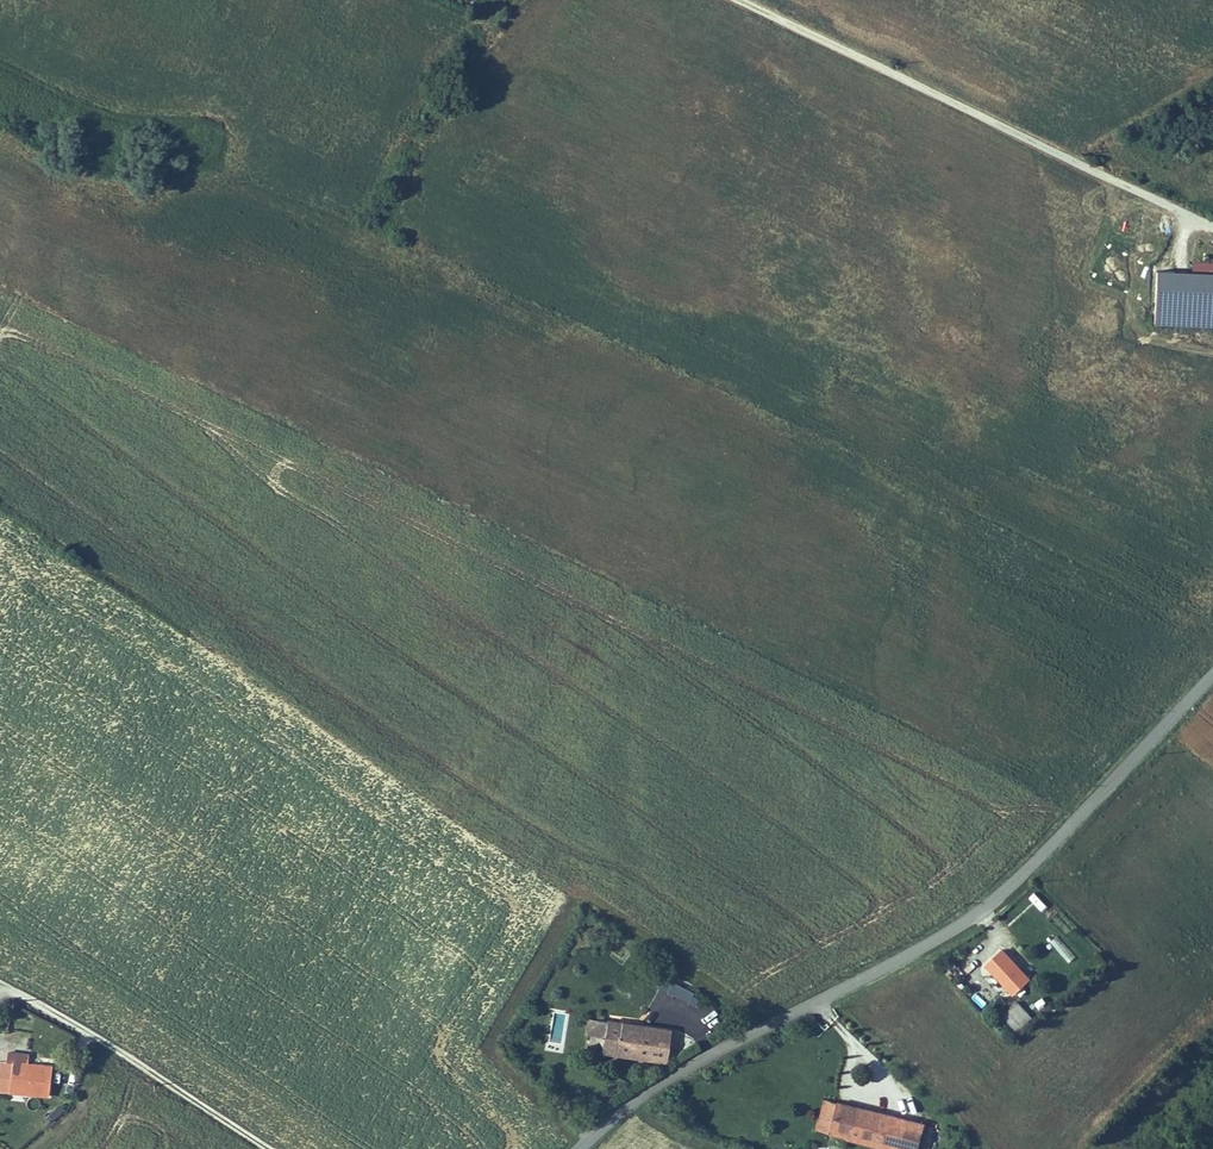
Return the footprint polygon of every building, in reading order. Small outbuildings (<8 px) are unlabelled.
[(1154,323),(1212,325),(1212,270),(1156,267),(1154,323)] [(1004,948),(987,962),(1013,991),(1029,977),(1004,948)] [(661,988),(696,1005),(701,995),(666,978),(661,988)] [(973,997),(986,1010),(992,1004),(979,991),(973,997)] [(1016,1032),(1033,1016),(1018,1000),(1001,1015),(1016,1032)] [(579,1044),(597,1047),(599,1032),(602,1015),(584,1013),(579,1044)] [(667,1059),(672,1027),(602,1015),(599,1032),(616,1034),(614,1050),(667,1059)] [(616,1034),(599,1032),(597,1047),(614,1050),(616,1034)] [(0,1059),(0,1090),(49,1095),(52,1064),(27,1061),(28,1052),(7,1050),(6,1060),(0,1059)] [(818,1130),(852,1138),(860,1106),(826,1098),(818,1130)] [(895,1115),(860,1106),(852,1138),(887,1147),(895,1115)] [(887,1147),(896,1148),(919,1148),(925,1122),(895,1115),(887,1147)]
